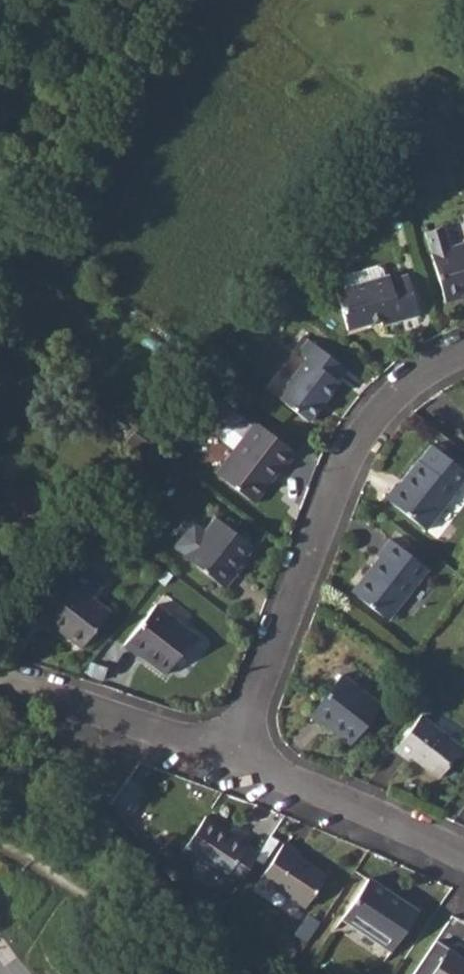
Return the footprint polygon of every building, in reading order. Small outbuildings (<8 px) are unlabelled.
[(432,253),(447,303),(463,298),(462,296),(463,295),(463,243),(432,253)] [(384,276),(347,287),(336,290),(347,329),(379,320),(381,325),(418,314),(406,275),(390,280),(388,275),(384,276)] [(306,359),(277,397),(308,423),(339,382),(335,378),(344,367),(304,335),(293,349),(306,359)] [(255,420),(215,473),(255,504),(280,470),(284,472),(297,454),(255,420)] [(383,497),(425,530),(463,482),(463,473),(432,446),(420,459),(419,459),(396,486),(394,485),(383,497)] [(215,516),(184,556),(226,589),(236,576),(234,574),(254,547),(215,516)] [(378,558),(351,592),(387,621),(428,569),(391,538),(376,555),(378,558)] [(58,571),(29,610),(45,624),(48,621),(81,648),(110,612),(93,600),(100,590),(78,572),(71,581),(58,571)] [(156,604),(124,646),(137,656),(140,654),(165,674),(195,636),(156,604)] [(183,652),(194,662),(213,641),(202,631),(183,652)] [(341,675),(310,715),(323,726),(325,724),(351,745),(381,707),(341,675)] [(393,749),(408,761),(411,757),(438,779),(463,748),(463,738),(459,734),(452,742),(420,716),(393,749)] [(205,816),(182,851),(224,880),(226,878),(238,886),(260,852),(248,844),(249,842),(235,833),(234,835),(205,816)] [(284,842),(260,879),(304,908),(326,877),(296,856),(298,852),(284,842)] [(368,879),(343,917),(392,950),(418,913),(368,879)] [(449,950),(432,973),(463,973),(463,960),(449,950)]
